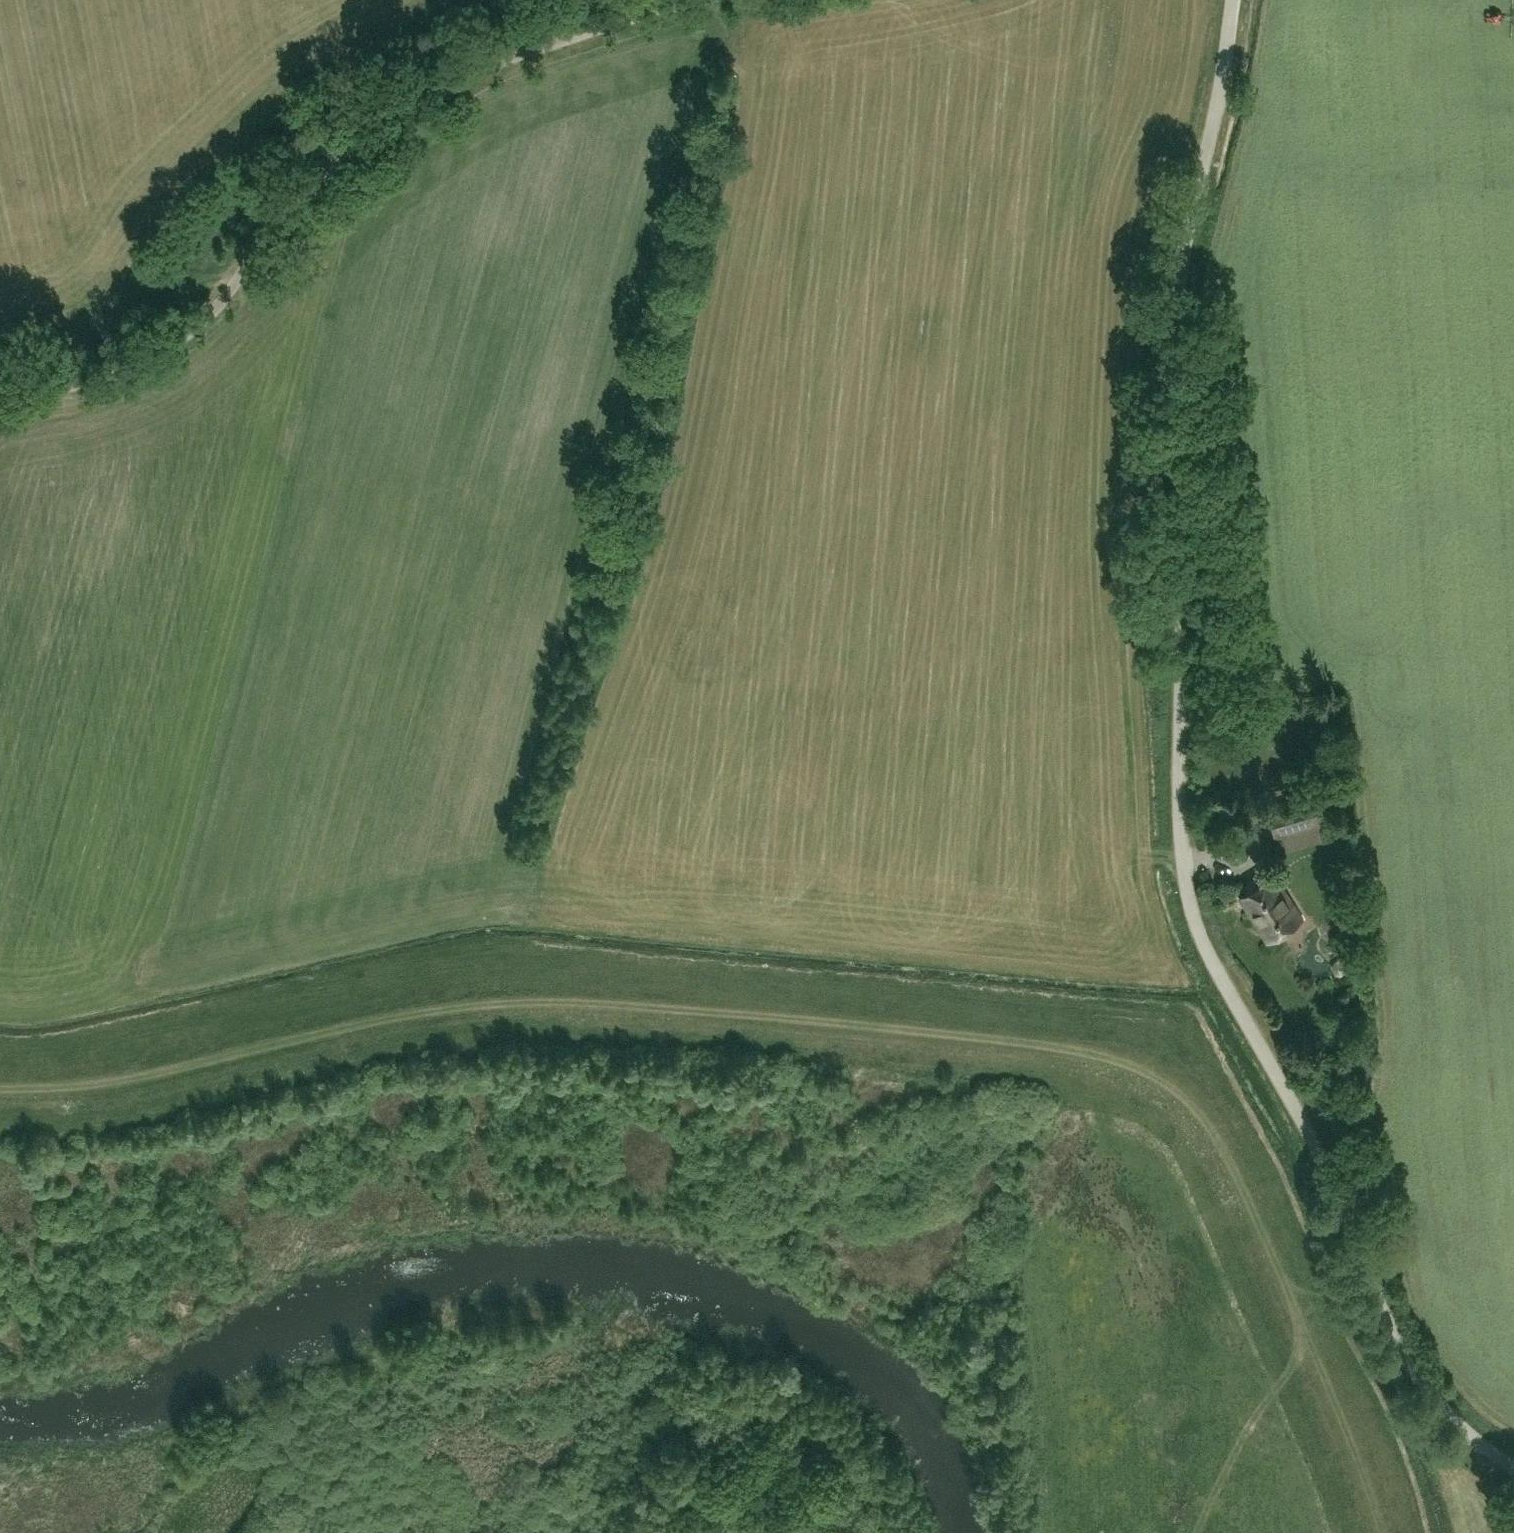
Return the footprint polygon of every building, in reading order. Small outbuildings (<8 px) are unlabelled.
[(1277,838),(1318,827),(1310,797),(1295,801),(1297,810),(1271,817),(1277,838)] [(1275,876),(1242,897),(1242,898),(1241,898),(1269,941),(1270,941),(1304,919),(1275,876)]
